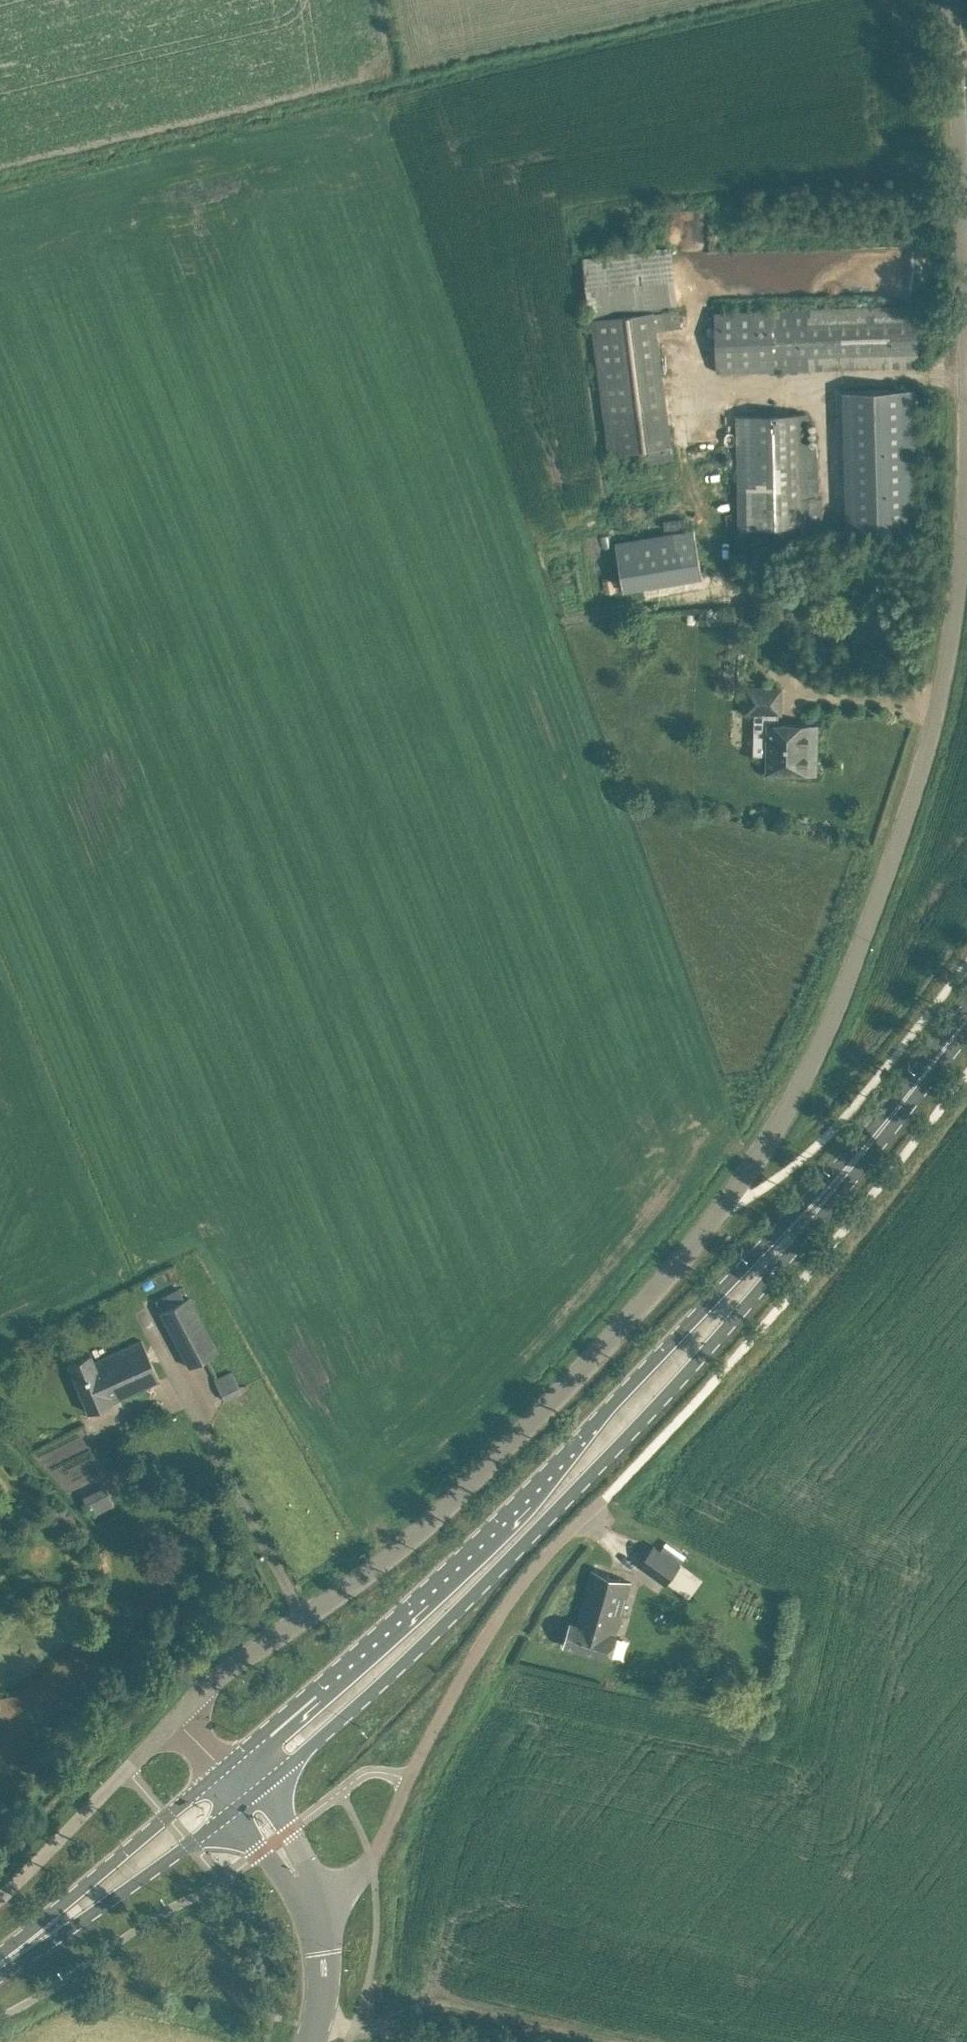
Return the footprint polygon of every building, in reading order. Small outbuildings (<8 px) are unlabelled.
[(715,311),(716,371),(918,365),(916,305),(715,311)] [(639,449),(641,462),(673,458),(657,329),(681,326),(679,308),(655,311),(655,309),(592,317),(610,453),(639,449)] [(847,531),(922,529),(917,388),(843,390),(847,531)] [(822,523),(821,500),(818,500),(817,445),(809,445),(808,415),(736,415),(739,524),(822,523)] [(694,529),(615,542),(624,590),(702,577),(694,529)] [(768,771),(816,772),(817,724),(779,723),(779,711),(781,711),(781,687),(748,687),(747,710),(755,711),(755,725),(769,726),(768,771)] [(175,1288),(154,1297),(157,1305),(178,1297),(175,1288)] [(161,1310),(188,1366),(218,1351),(191,1295),(161,1310)] [(88,1411),(159,1379),(141,1339),(93,1360),(90,1354),(67,1364),(88,1411)] [(214,1379),(224,1399),(241,1391),(232,1370),(214,1379)] [(83,1491),(91,1514),(111,1507),(103,1484),(83,1491)] [(667,1583),(681,1564),(654,1544),(640,1563),(667,1583)] [(615,1631),(630,1579),(592,1568),(577,1622),(571,1621),(565,1644),(611,1658),(619,1632),(615,1631)]
